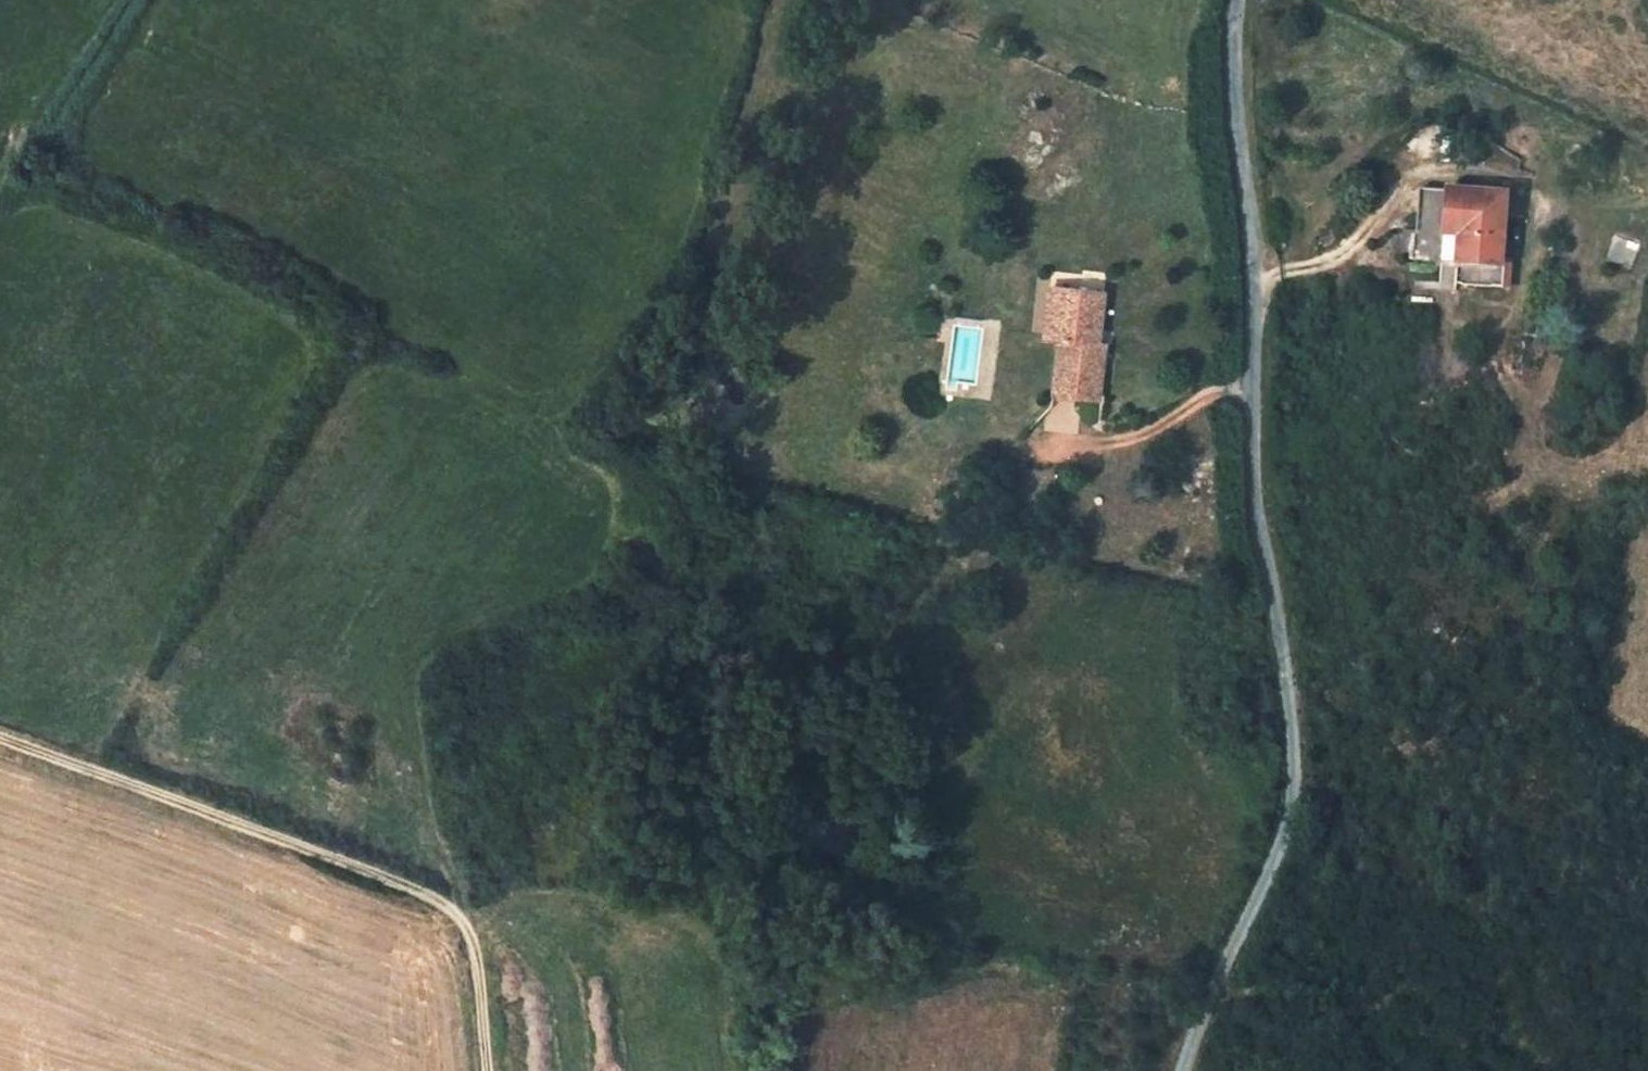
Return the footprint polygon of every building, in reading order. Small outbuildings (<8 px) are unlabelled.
[(1504,192),(1419,188),(1417,230),(1404,229),(1401,258),(1500,264),(1504,192)] [(1604,260),(1632,269),(1640,241),(1612,233),(1604,260)] [(1061,288),(1049,286),(1046,313),(1060,314),(1061,288)] [(1060,314),(1046,313),(1043,336),(1057,337),(1053,391),(1099,394),(1102,344),(1097,343),(1101,292),(1061,288),(1060,314)]
